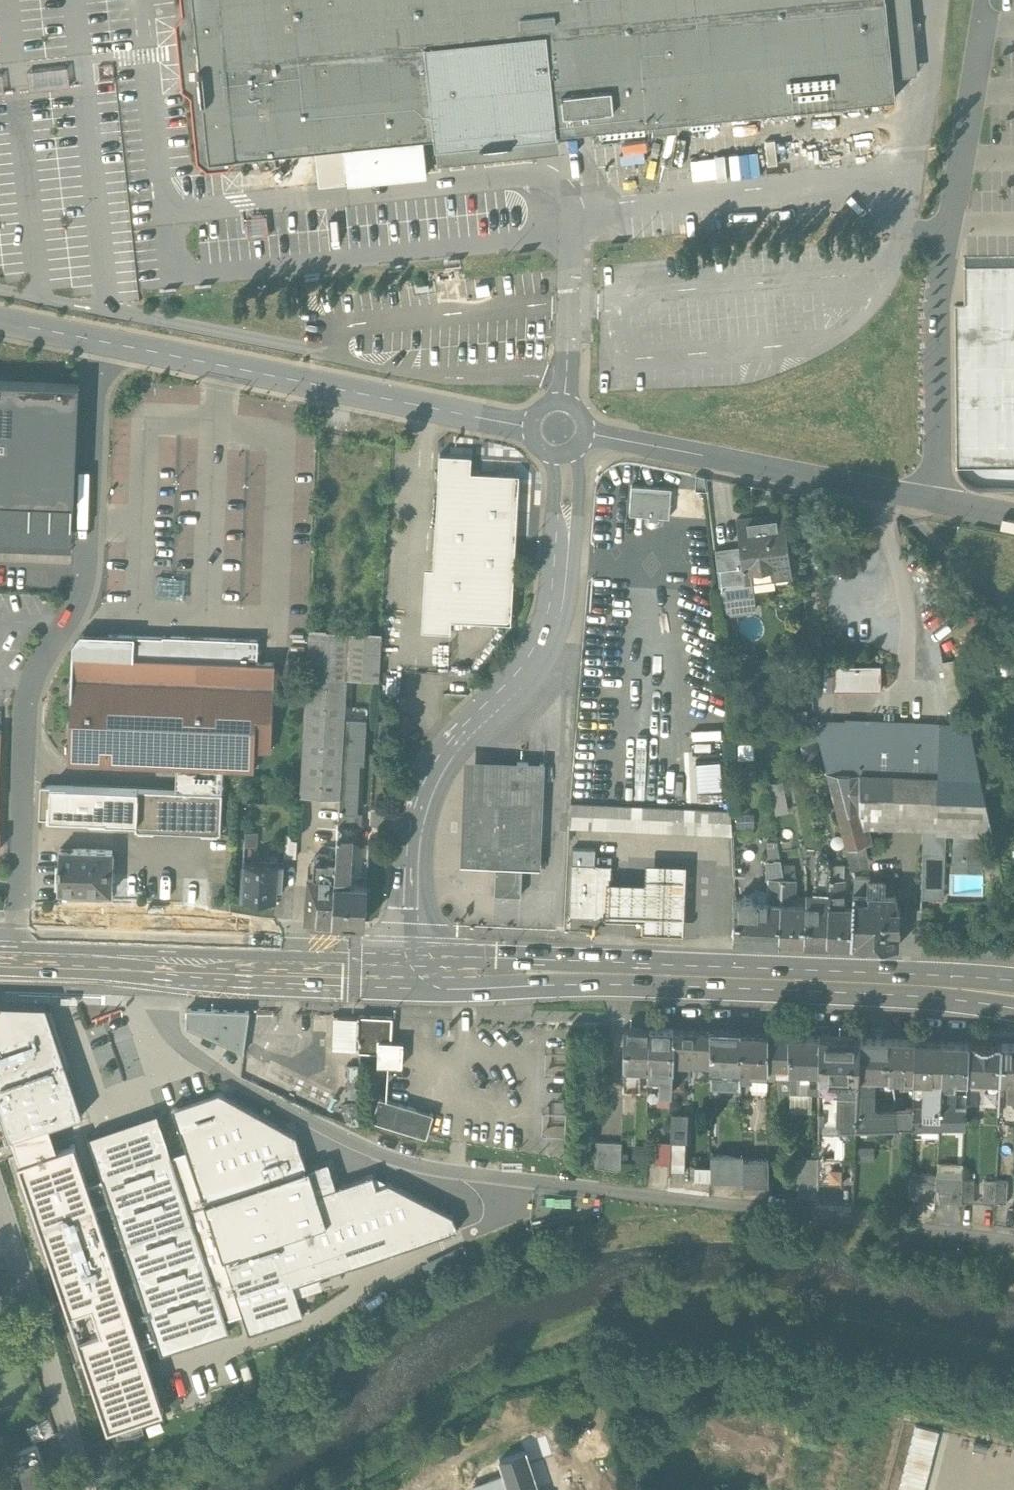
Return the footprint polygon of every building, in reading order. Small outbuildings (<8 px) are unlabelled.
[(236,156),(215,158),(207,154),(200,87),(196,87),(190,87),(184,23),(189,21),(193,21),(191,0),(181,0),(183,15),(176,23),(183,89),(192,96),(198,160),(208,169),(228,167),(236,156)] [(193,21),(189,21),(184,23),(190,87),(196,87),(200,87),(207,154),(215,158),(236,156),(316,148),(319,183),(427,174),(424,138),(434,137),(437,164),(559,151),(557,133),(896,98),(894,78),(917,74),(909,0),(191,0),(193,21)] [(963,256),(964,305),(954,305),(956,467),(959,477),(965,485),(974,490),(982,490),(1013,490),(1013,256),(963,256)] [(0,384),(0,546),(71,549),(78,387),(0,384)] [(471,458),(440,456),(434,570),(426,569),(423,631),(450,633),(451,620),(511,623),(519,476),(470,473),(471,458)] [(670,489),(630,485),(628,513),(647,515),(647,519),(657,520),(657,516),(667,516),(670,489)] [(783,515),(754,519),(754,515),(737,518),(740,546),(741,546),(744,568),(750,567),(774,565),(773,559),(788,557),(789,563),(790,563),(784,512),(783,512),(783,515)] [(741,546),(740,546),(715,549),(723,616),(755,613),(750,567),(744,568),(741,546)] [(334,674),(336,634),(308,634),(299,796),(340,798),(344,715),(346,675),(347,674),(334,674)] [(381,636),(336,634),(334,674),(347,674),(346,675),(379,677),(381,636)] [(93,650),(75,649),(75,655),(73,655),(73,676),(71,676),(68,762),(169,766),(177,766),(223,768),(251,769),(251,770),(254,770),(254,767),(253,767),(254,749),(268,749),(268,750),(271,750),(273,684),(272,684),(273,663),(256,662),(257,640),(163,636),(163,638),(108,635),(108,636),(102,636),(94,643),(93,650)] [(340,798),(339,811),(358,812),(361,755),(365,755),(367,717),(344,715),(340,798)] [(817,729),(827,773),(937,776),(940,725),(845,722),(845,723),(829,723),(830,725),(817,729)] [(970,727),(940,725),(937,776),(827,773),(847,846),(859,843),(868,841),(861,813),(923,815),(922,895),(920,894),(920,897),(943,898),(945,829),(992,830),(970,727)] [(488,861),(496,861),(496,855),(500,855),(503,771),(516,771),(516,763),(493,763),(471,762),(465,762),(462,860),(467,860),(488,861)] [(539,867),(543,764),(532,764),(522,763),(516,763),(516,771),(503,771),(500,855),(496,855),(496,861),(495,895),(522,896),(522,866),(539,867)] [(222,793),(223,768),(177,766),(176,791),(222,793)] [(39,817),(105,820),(105,822),(109,822),(111,825),(115,823),(127,823),(131,826),(133,823),(136,823),(137,823),(138,789),(40,785),(39,817)] [(220,833),(222,793),(176,791),(138,789),(137,823),(136,823),(135,830),(220,833)] [(731,811),(570,804),(569,828),(732,835),(731,811)] [(339,811),(338,824),(354,825),(354,826),(362,827),(363,812),(358,812),(339,811)] [(354,825),(338,824),(337,847),(352,848),(354,826),(354,825)] [(244,847),(256,848),(257,834),(245,833),(244,847)] [(297,837),(285,836),(284,858),(296,858),(297,837)] [(859,843),(847,846),(852,867),(864,864),(859,843)] [(365,924),(367,886),(351,885),(352,848),(337,847),(336,865),(333,922),(365,924)] [(113,851),(59,849),(58,891),(111,893),(113,851)] [(283,865),(243,863),(241,899),(257,900),(262,906),(271,907),(275,901),(276,890),(282,890),(283,865)] [(309,922),(333,922),(336,865),(316,864),(315,875),(308,875),(306,917),(309,922)] [(684,909),(686,865),(645,864),(645,883),(611,882),(609,918),(605,918),(605,919),(620,919),(643,920),(643,932),(683,934),(684,909)] [(611,882),(611,866),(571,865),(569,917),(605,918),(609,918),(611,882)] [(830,878),(828,943),(852,944),(853,905),(847,905),(840,905),(840,900),(843,900),(844,871),(831,870),(830,878)] [(773,898),(773,902),(736,901),(733,939),(780,941),(782,878),(774,878),(775,874),(769,874),(768,894),(771,898),(773,898)] [(782,878),(780,941),(804,942),(805,903),(792,903),(793,897),(795,897),(796,874),(791,874),(791,879),(782,878)] [(805,903),(804,942),(828,943),(830,878),(823,878),(823,874),(817,874),(816,899),(819,899),(819,904),(805,903)] [(855,876),(854,892),(868,892),(869,877),(855,876)] [(853,905),(852,944),(898,946),(898,928),(899,914),(899,907),(895,907),(895,894),(868,892),(854,892),(854,900),(853,905)] [(0,1004),(0,1111),(10,1140),(12,1139),(20,1162),(18,1163),(108,1428),(164,1409),(143,1347),(157,1342),(161,1353),(231,1330),(226,1318),(243,1312),(249,1331),(304,1312),(294,1283),(458,1227),(455,1220),(453,1213),(445,1209),(389,1180),(377,1184),(373,1173),(336,1186),(328,1160),(307,1168),(296,1135),(219,1093),(172,1109),(186,1151),(172,1156),(157,1113),(88,1137),(102,1179),(88,1184),(74,1144),(57,1149),(49,1127),(83,1115),(46,1005),(0,1004)] [(249,1012),(187,1010),(187,1026),(244,1051),(249,1012)] [(359,1017),(326,1015),(326,1036),(342,1037),(358,1038),(359,1017)] [(392,1018),(359,1017),(358,1038),(359,1052),(390,1054),(392,1018)] [(650,1029),(624,1028),(623,1092),(639,1093),(639,1092),(640,1067),(648,1068),(650,1029)] [(674,1030),(650,1029),(648,1068),(648,1079),(660,1080),(659,1094),(670,1095),(671,1095),(673,1064),(674,1030)] [(706,1032),(674,1030),(673,1064),(689,1065),(689,1060),(705,1060),(706,1032)] [(741,1033),(711,1032),(711,1089),(742,1090),(742,1082),(741,1033)] [(767,1034),(741,1033),(742,1082),(767,1083),(767,1078),(767,1034)] [(789,1035),(767,1034),(767,1078),(775,1079),(776,1077),(790,1078),(789,1035)] [(820,1036),(789,1035),(790,1078),(791,1078),(791,1091),(819,1092),(820,1036)] [(859,1038),(820,1036),(819,1092),(839,1092),(839,1098),(825,1098),(824,1124),(824,1134),(839,1134),(843,1140),(856,1141),(856,1124),(859,1038)] [(358,1038),(342,1037),(343,1054),(359,1055),(359,1052),(358,1038)] [(896,1107),(874,1108),(875,1075),(887,1076),(887,1039),(859,1038),(856,1124),(898,1124),(896,1107)] [(916,1040),(887,1039),(887,1076),(914,1077),(916,1040)] [(942,1041),(916,1040),(914,1077),(925,1078),(924,1106),(913,1105),(913,1107),(913,1124),(921,1124),(939,1123),(942,1041)] [(968,1042),(942,1041),(939,1123),(965,1123),(965,1108),(952,1107),(953,1081),(966,1081),(968,1042)] [(1001,1043),(968,1042),(966,1081),(953,1081),(952,1107),(965,1108),(965,1123),(977,1123),(998,1124),(1000,1080),(1001,1043)] [(1001,1043),(1000,1080),(1008,1080),(1007,1102),(1013,1102),(1013,1044),(1001,1043)] [(556,1068),(575,1068),(575,1050),(556,1050),(556,1068)] [(648,1068),(640,1067),(639,1092),(648,1092),(648,1079),(648,1068)] [(670,1095),(659,1094),(659,1108),(670,1109),(670,1095)] [(433,1114),(379,1098),(373,1119),(426,1135),(429,1126),(433,1114)] [(913,1107),(896,1107),(898,1124),(913,1124),(913,1107)] [(687,1119),(672,1119),(670,1145),(686,1145),(687,1119)] [(920,1138),(921,1124),(913,1124),(912,1138),(920,1138)] [(622,1147),(596,1144),(595,1171),(616,1174),(621,1172),(622,1147)] [(842,1158),(819,1157),(819,1159),(819,1183),(842,1184),(842,1158)] [(743,1164),(743,1159),(711,1159),(711,1183),(743,1183),(743,1164)] [(819,1159),(792,1160),(793,1189),(819,1188),(819,1183),(819,1159)] [(768,1163),(743,1164),(743,1183),(743,1188),(769,1187),(768,1163)] [(963,1172),(937,1170),(937,1176),(936,1201),(962,1202),(963,1179),(963,1172)] [(937,1176),(911,1173),(910,1196),(936,1201),(937,1176)] [(975,1180),(963,1179),(962,1202),(974,1202),(975,1180)] [(996,1181),(984,1180),(983,1203),(995,1203),(996,1181)] [(1008,1181),(996,1181),(995,1203),(1007,1204),(1008,1181)] [(916,1427),(899,1489),(924,1489),(939,1433),(916,1427)] [(35,1446),(14,1454),(27,1489),(52,1489),(35,1446)] [(524,1452),(501,1460),(506,1476),(510,1489),(537,1489),(524,1452)] [(506,1476),(489,1481),(491,1485),(476,1489),(510,1489),(506,1476)]
